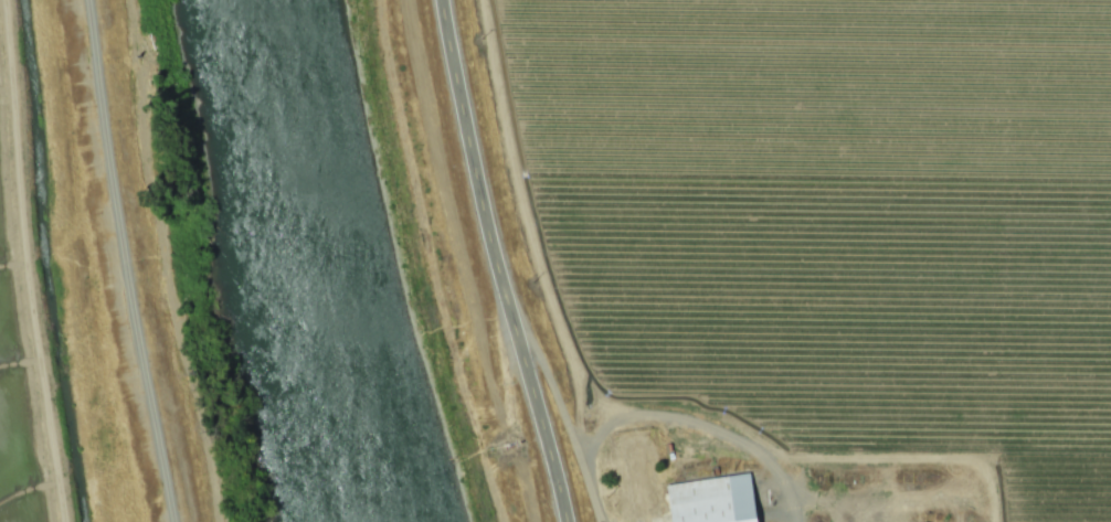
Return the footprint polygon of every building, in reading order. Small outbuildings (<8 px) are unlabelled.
[(755,473),(671,484),(676,521),(762,521),(755,473)]
